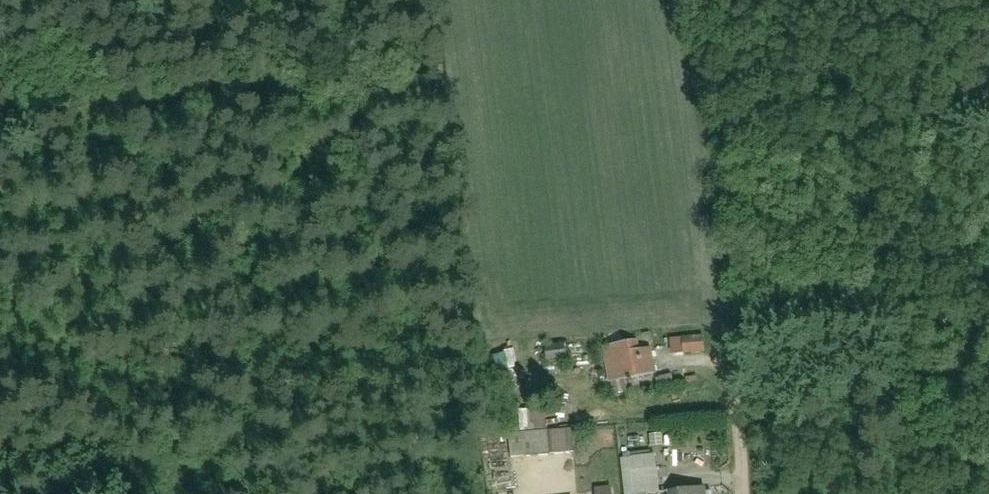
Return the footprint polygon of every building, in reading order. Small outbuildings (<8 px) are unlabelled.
[(633,342),(605,348),(612,382),(660,372),(654,347),(635,351),(633,342)] [(511,435),(513,459),(573,455),(571,431),(511,435)] [(624,462),(627,493),(649,493),(657,493),(653,459),(624,462)] [(666,490),(666,493),(710,493),(709,484),(666,490)]
